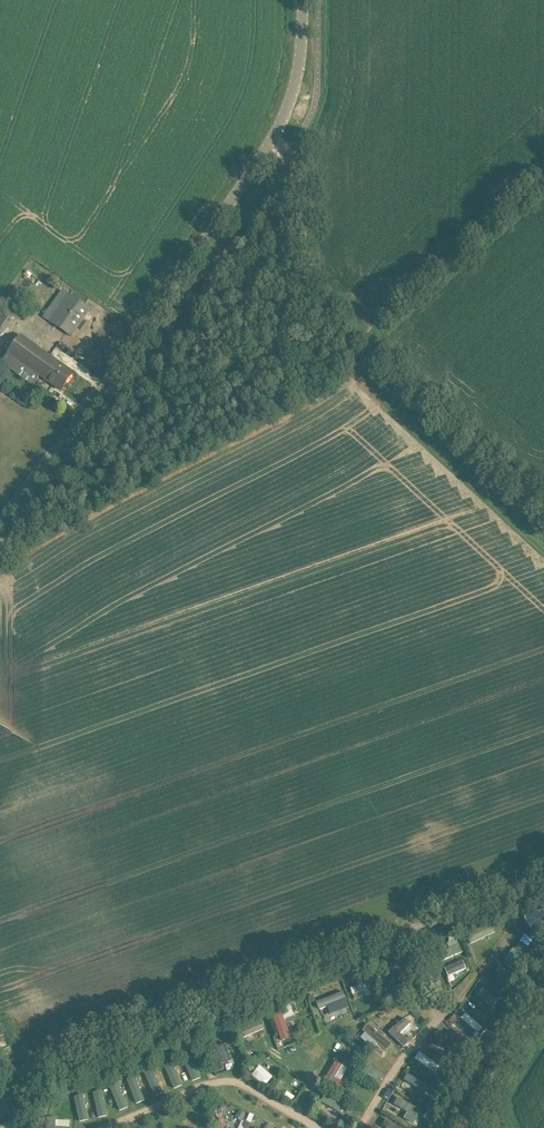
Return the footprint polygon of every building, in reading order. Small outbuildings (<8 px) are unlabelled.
[(90,309),(81,303),(70,295),(51,322),(71,336),(90,309)] [(5,329),(12,320),(0,311),(0,336),(5,329)] [(74,373),(64,366),(20,335),(1,362),(33,385),(40,375),(61,390),(74,373)] [(524,934),(521,939),(528,945),(532,940),(524,934)] [(460,942),(441,949),(445,963),(465,956),(460,942)] [(513,949),(507,955),(515,963),(521,957),(513,949)] [(350,988),(355,1000),(371,993),(366,981),(350,988)] [(499,987),(495,993),(501,997),(504,991),(499,987)] [(405,989),(398,991),(401,998),(407,995),(405,989)] [(346,999),(327,1007),(330,1015),(349,1007),(346,999)] [(289,1036),(285,1023),(295,1020),(292,1008),(273,1014),(280,1039),(289,1036)] [(417,1008),(412,1013),(416,1018),(421,1012),(417,1008)] [(462,1017),(478,1032),(482,1028),(465,1013),(462,1017)] [(401,1033),(410,1023),(403,1017),(388,1032),(403,1047),(409,1041),(401,1033)] [(385,1050),(391,1044),(369,1023),(363,1029),(385,1050)] [(8,1045),(3,1024),(0,1025),(0,1047),(8,1045)] [(365,1033),(361,1038),(374,1049),(378,1044),(365,1033)] [(229,1062),(228,1043),(214,1044),(215,1070),(222,1070),(222,1062),(229,1062)] [(359,1046),(354,1052),(361,1057),(365,1051),(359,1046)] [(388,1050),(381,1058),(386,1062),(393,1054),(388,1050)] [(333,1080),(345,1060),(339,1055),(326,1076),(333,1080)] [(260,1064),(251,1074),(264,1086),(273,1076),(260,1064)] [(325,1092),(321,1104),(342,1111),(346,1099),(325,1092)] [(13,1112),(9,1093),(0,1095),(0,1115),(13,1112)] [(417,1093),(414,1099),(420,1103),(424,1097),(417,1093)] [(412,1123),(419,1111),(400,1101),(393,1114),(412,1123)] [(240,1110),(235,1115),(241,1121),(246,1116),(240,1110)] [(426,1113),(423,1118),(432,1124),(435,1119),(426,1113)]
